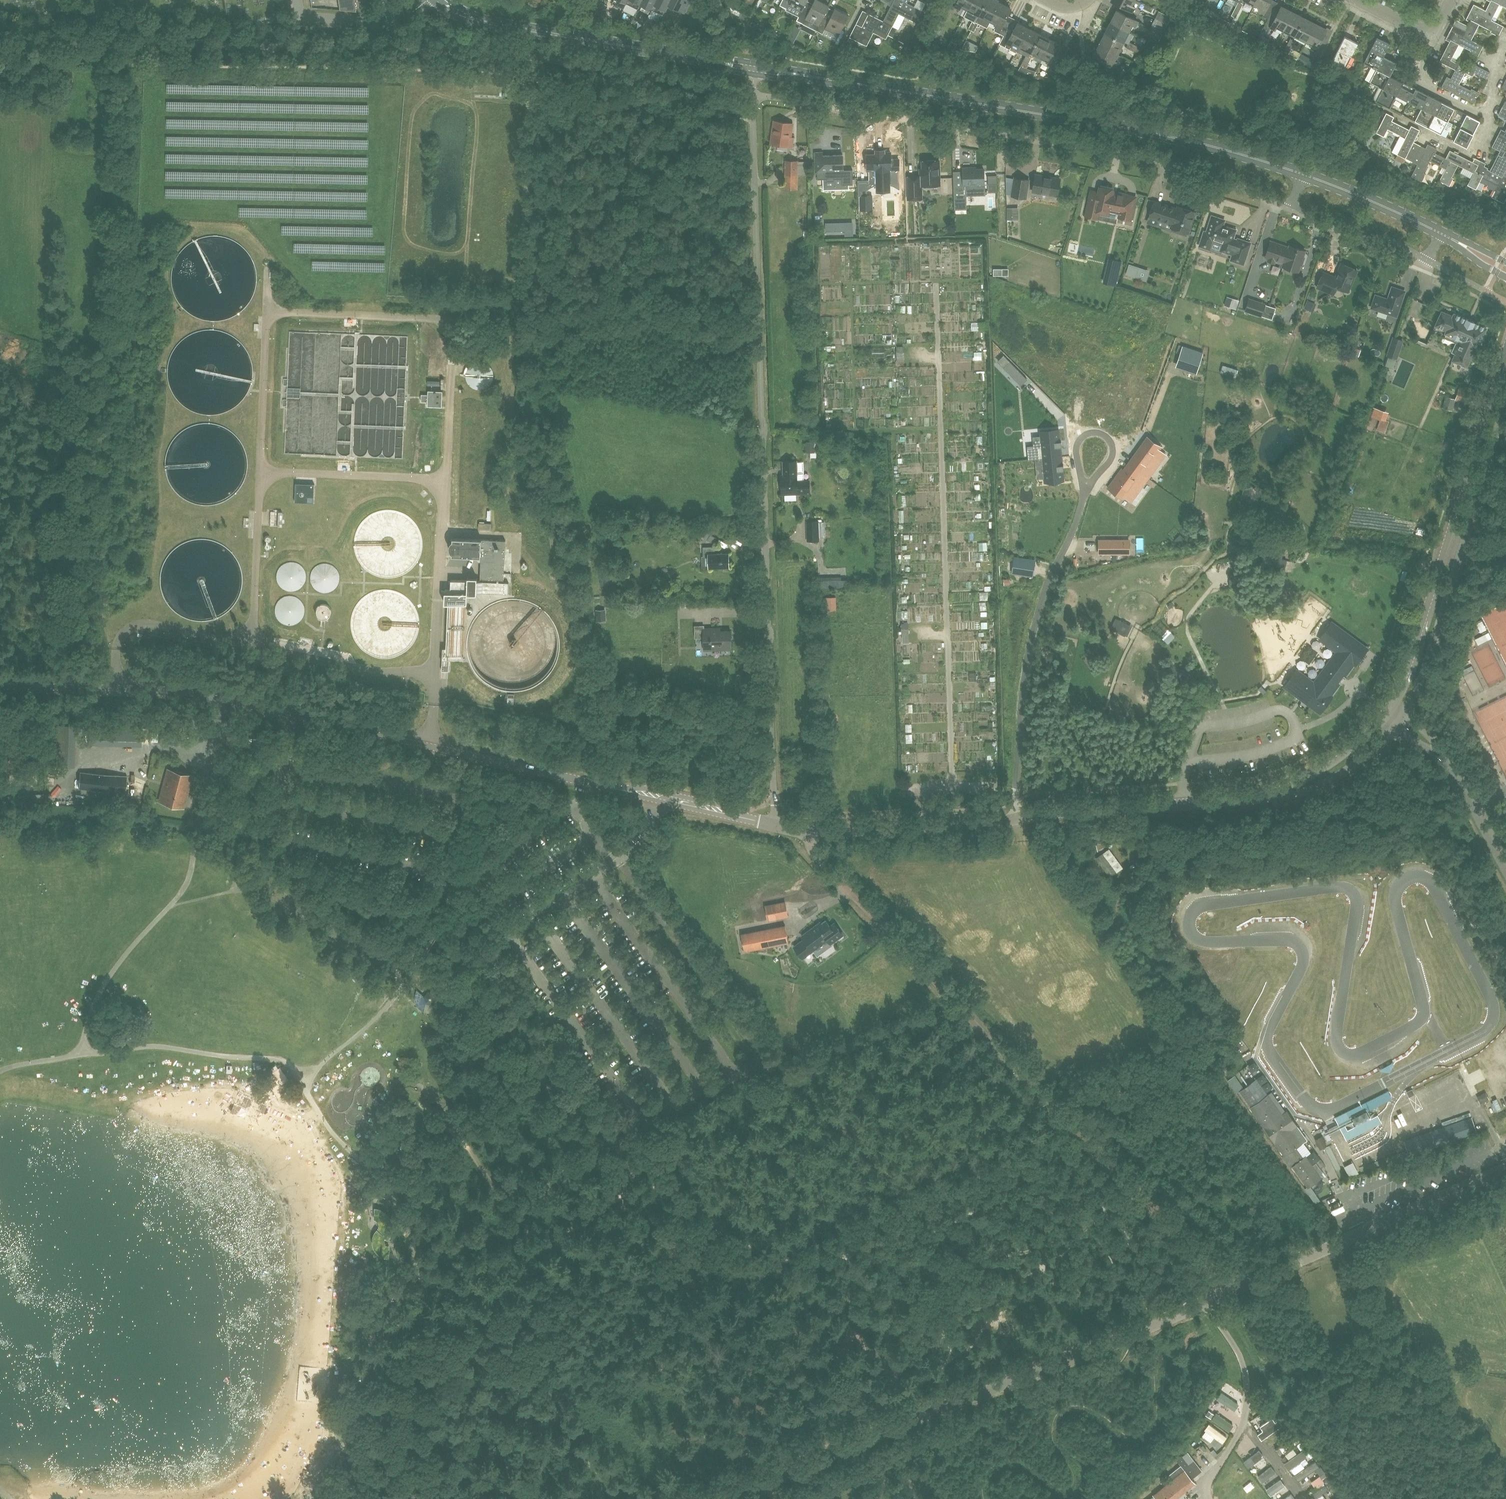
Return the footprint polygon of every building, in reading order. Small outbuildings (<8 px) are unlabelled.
[(366,3),(366,0),(338,0),(340,9),(356,10),(355,7),(358,6),(358,7),(366,3)] [(612,3),(624,9),(626,4),(628,0),(613,0),(612,3)] [(642,0),(628,0),(626,4),(638,9),(640,4),(642,0)] [(640,4),(652,10),(654,4),(656,0),(642,0),(640,4)] [(654,4),(665,10),(668,5),(668,4),(670,0),(656,0),(654,4)] [(691,0),(670,0),(668,4),(668,5),(684,13),(691,0)] [(807,0),(782,0),(779,5),(786,8),(788,4),(801,11),(802,11),(803,7),(804,7),(807,0)] [(829,6),(818,0),(814,0),(809,10),(804,7),(803,7),(802,11),(801,11),(796,20),(816,30),(818,26),(823,17),(829,6)] [(907,3),(900,0),(885,0),(892,3),(883,20),(883,21),(892,25),(899,13),(916,22),(922,10),(920,9),(914,6),(907,3)] [(925,4),(918,0),(917,0),(914,6),(920,9),(922,10),(925,4)] [(972,0),(951,0),(948,7),(953,9),(955,6),(960,8),(961,6),(968,9),(972,0)] [(987,0),(972,0),(968,9),(964,16),(973,21),(971,23),(977,26),(980,21),(977,19),(987,0)] [(999,3),(994,0),(987,0),(977,19),(980,21),(977,26),(971,23),(968,29),(974,32),(977,27),(978,27),(980,26),(980,25),(981,25),(987,28),(991,21),(990,20),(999,3)] [(1134,0),(1112,0),(1111,1),(1131,11),(1134,6),(1131,5),(1134,0)] [(1238,1),(1235,9),(1239,11),(1243,4),(1240,3),(1242,0),(1235,0),(1238,1)] [(1271,0),(1256,0),(1254,4),(1261,7),(1259,10),(1264,13),(1262,16),(1267,19),(1269,15),(1270,15),(1274,6),(1269,4),(1271,0)] [(1499,4),(1505,7),(1505,0),(1490,0),(1485,10),(1473,4),(1470,10),(1491,20),(1499,4)] [(605,12),(608,6),(601,2),(598,8),(605,12)] [(1005,20),(1011,9),(999,3),(990,20),(991,21),(997,24),(994,30),(1004,35),(1006,31),(1011,23),(1005,20)] [(1205,16),(1209,9),(1204,6),(1200,14),(1205,16)] [(1284,30),(1292,12),(1280,7),(1275,18),(1270,15),(1269,15),(1267,19),(1263,27),(1269,30),(1271,27),(1275,29),(1277,26),(1284,30)] [(838,36),(849,15),(835,9),(829,20),(823,17),(818,26),(816,30),(823,34),(825,29),(838,36)] [(1239,11),(1235,9),(1231,16),(1236,18),(1239,11)] [(891,29),(892,25),(883,21),(883,20),(863,10),(849,37),(867,45),(873,32),(886,38),(888,35),(891,29)] [(1491,20),(1470,10),(1466,18),(1470,20),(1465,30),(1453,24),(1450,30),(1471,40),(1479,24),(1491,30),(1490,32),(1498,36),(1503,27),(1503,26),(1491,20)] [(1135,26),(1137,21),(1117,11),(1111,22),(1129,31),(1132,24),(1135,26)] [(1295,35),(1303,18),(1292,12),(1284,30),(1295,35)] [(938,34),(945,20),(939,17),(938,17),(931,31),(938,34)] [(1155,18),(1152,23),(1165,30),(1167,24),(1155,18)] [(1306,41),(1315,24),(1303,18),(1295,35),(1306,41)] [(1123,42),(1129,31),(1111,22),(1106,33),(1123,42)] [(1020,46),(1029,29),(1017,23),(1011,34),(1006,31),(1004,35),(999,44),(1010,49),(1013,43),(1020,46)] [(1153,39),(1159,41),(1165,30),(1152,23),(1149,29),(1156,32),(1153,39)] [(1321,41),(1326,30),(1315,24),(1306,41),(1313,44),(1311,47),(1316,50),(1314,53),(1319,56),(1326,43),(1321,41)] [(1031,52),(1040,34),(1029,29),(1020,46),(1031,52)] [(1457,59),(1452,57),(1459,44),(1470,50),(1470,52),(1478,56),(1482,46),(1483,46),(1471,40),(1450,30),(1446,38),(1450,40),(1442,56),(1439,61),(1451,67),(1455,69),(1455,70),(1458,64),(1455,62),(1457,59)] [(1117,53),(1123,42),(1106,33),(1100,44),(1117,53)] [(1029,56),(1032,58),(1033,59),(1036,54),(1042,57),(1051,40),(1040,34),(1031,52),(1029,56)] [(1268,39),(1259,34),(1256,42),(1255,44),(1264,48),(1265,46),(1268,39)] [(795,38),(790,35),(786,42),(792,44),(795,38)] [(1344,69),(1358,43),(1344,36),(1331,63),(1344,69)] [(1383,56),(1390,43),(1386,41),(1377,36),(1363,63),(1376,69),(1383,56)] [(1287,45),(1291,48),(1295,41),(1290,38),(1287,45)] [(1057,57),(1063,46),(1051,40),(1042,57),(1049,61),(1048,64),(1052,66),(1051,70),(1056,72),(1062,60),(1057,57)] [(1126,47),(1132,50),(1135,44),(1129,42),(1126,47)] [(1114,60),(1117,53),(1100,44),(1094,56),(1114,66),(1116,61),(1114,60)] [(1135,44),(1132,50),(1137,53),(1140,47),(1135,44)] [(1291,48),(1287,45),(1283,53),(1288,55),(1291,48)] [(1023,60),(1029,63),(1032,58),(1029,56),(1026,55),(1023,60)] [(1396,63),(1383,56),(1376,69),(1370,82),(1382,89),(1383,89),(1389,75),(1390,76),(1396,63)] [(1313,69),(1316,62),(1308,58),(1305,65),(1313,69)] [(1026,69),(1029,63),(1023,60),(1020,66),(1026,69)] [(1129,68),(1122,64),(1120,69),(1127,73),(1129,68)] [(1459,84),(1467,68),(1458,64),(1455,70),(1455,69),(1450,80),(1446,78),(1443,82),(1441,86),(1443,87),(1470,100),(1474,103),(1479,93),(1471,88),(1470,90),(1459,84)] [(1473,64),(1470,70),(1486,79),(1490,72),(1482,68),(1473,64)] [(1396,95),(1402,82),(1390,76),(1389,75),(1383,89),(1382,89),(1376,101),(1383,105),(1389,108),(1396,95)] [(1421,108),(1428,95),(1409,85),(1403,82),(1402,82),(1396,95),(1421,108)] [(1427,128),(1441,101),(1428,95),(1421,108),(1414,121),(1427,128)] [(1440,134),(1454,108),(1441,101),(1427,128),(1440,134)] [(1502,106),(1498,114),(1505,119),(1505,108),(1502,106)] [(1413,142),(1419,130),(1411,125),(1409,129),(1392,121),(1394,117),(1386,113),(1376,133),(1383,137),(1387,129),(1400,136),(1392,152),(1412,162),(1420,145),(1413,142)] [(1453,141),(1466,147),(1478,124),(1479,121),(1476,119),(1466,114),(1453,141)] [(774,120),(771,144),(792,147),(793,137),(790,137),(792,123),(774,120)] [(1505,131),(1500,128),(1498,134),(1505,139),(1505,128),(1505,131)] [(1498,134),(1491,146),(1503,153),(1502,156),(1497,154),(1489,170),(1502,177),(1498,185),(1497,185),(1494,190),(1491,197),(1503,203),(1505,198),(1505,186),(1505,185),(1505,184),(1505,169),(1505,139),(1498,134)] [(1437,154),(1434,152),(1436,148),(1427,144),(1425,148),(1420,145),(1412,162),(1417,164),(1411,176),(1421,181),(1425,173),(1423,173),(1429,160),(1445,168),(1449,160),(1445,158),(1437,154)] [(1449,150),(1445,158),(1449,160),(1445,168),(1439,180),(1449,186),(1453,178),(1451,177),(1457,165),(1473,173),(1480,160),(1474,157),(1472,162),(1449,150)] [(876,154),(866,154),(867,171),(870,171),(870,184),(900,183),(899,159),(891,159),(890,152),(884,152),(883,152),(883,154),(877,154),(877,152),(876,152),(876,154)] [(854,183),(854,168),(843,168),(843,154),(821,155),(821,161),(815,161),(816,173),(818,173),(818,179),(825,179),(827,181),(831,181),(836,181),(836,187),(850,186),(850,184),(854,183)] [(798,161),(786,160),(785,189),(797,189),(797,175),(798,161)] [(939,184),(939,160),(922,160),(923,176),(908,177),(908,199),(922,199),(921,185),(939,184)] [(1489,170),(1483,167),(1485,163),(1480,160),(1473,173),(1467,185),(1476,189),(1480,181),(1487,185),(1487,186),(1494,190),(1497,185),(1498,185),(1502,177),(1489,170)] [(809,161),(798,161),(797,175),(809,175),(809,161)] [(963,172),(953,172),(954,203),(966,203),(966,195),(985,195),(984,185),(984,169),(970,169),(970,167),(963,168),(963,172)] [(997,183),(996,175),(989,175),(988,175),(988,183),(989,183),(997,183)] [(1060,179),(1035,175),(1033,191),(1057,195),(1060,179)] [(1029,180),(1015,178),(1012,195),(1026,198),(1029,180)] [(1442,191),(1445,185),(1440,183),(1437,189),(1442,191)] [(1100,186),(1099,192),(1091,191),(1086,216),(1097,219),(1099,211),(1108,213),(1108,211),(1120,213),(1119,217),(1131,220),(1136,197),(1113,192),(1113,189),(1100,186)] [(873,209),(872,194),(859,195),(859,210),(873,209)] [(1178,206),(1177,209),(1154,201),(1149,216),(1172,224),(1171,227),(1176,229),(1177,231),(1181,232),(1183,231),(1188,233),(1195,211),(1178,206)] [(887,221),(893,219),(892,212),(885,214),(887,221)] [(1204,231),(1199,246),(1209,249),(1212,240),(1223,244),(1221,250),(1232,254),(1231,260),(1243,264),(1250,243),(1238,239),(1237,242),(1232,241),(1236,230),(1228,227),(1227,228),(1222,227),(1225,220),(1212,216),(1206,232),(1204,231)] [(852,231),(852,223),(826,223),(827,231),(852,231)] [(1289,247),(1270,241),(1265,257),(1269,258),(1268,261),(1274,263),(1275,260),(1284,263),(1283,266),(1298,271),(1300,264),(1302,265),(1304,257),(1303,257),(1305,250),(1290,245),(1289,247)] [(1118,275),(1121,261),(1118,261),(1117,268),(1108,266),(1106,271),(1105,278),(1113,280),(1112,284),(1116,285),(1118,275)] [(1357,269),(1342,263),(1336,277),(1323,272),(1317,286),(1334,293),(1337,286),(1348,291),(1357,269)] [(1139,268),(1129,264),(1125,275),(1136,278),(1139,268)] [(1396,316),(1405,291),(1392,287),(1388,299),(1376,295),(1372,307),(1396,316)] [(1234,308),(1237,301),(1227,298),(1224,305),(1234,308)] [(1265,303),(1248,298),(1244,311),(1261,316),(1265,303)] [(1316,303),(1307,299),(1303,308),(1313,312),(1316,303)] [(1477,347),(1486,327),(1474,322),(1474,321),(1466,318),(1453,313),(1452,315),(1441,310),(1435,325),(1446,330),(1445,333),(1446,333),(1444,337),(1451,340),(1453,337),(1463,341),(1459,350),(1457,349),(1452,360),(1467,367),(1470,359),(1473,360),(1476,354),(1473,353),(1475,347),(1477,347)] [(1329,337),(1320,334),(1317,341),(1326,344),(1329,337)] [(1388,366),(1397,338),(1392,336),(1386,356),(1384,365),(1388,366)] [(1397,338),(1388,366),(1393,368),(1396,359),(1397,359),(1403,340),(1397,338)] [(1203,352),(1183,346),(1177,363),(1197,369),(1203,352)] [(1360,349),(1352,347),(1350,354),(1358,356),(1360,349)] [(1010,361),(1004,366),(1021,384),(1027,378),(1010,361)] [(486,377),(486,363),(468,363),(469,388),(492,388),(492,377),(486,377)] [(898,376),(910,375),(909,365),(898,366),(898,376)] [(921,376),(937,374),(936,367),(920,370),(921,376)] [(865,385),(894,385),(894,376),(884,376),(884,368),(865,368),(865,385)] [(1455,399),(1460,400),(1458,404),(1460,406),(1464,407),(1466,406),(1467,403),(1468,403),(1471,391),(1459,387),(1455,399)] [(860,400),(861,414),(871,413),(872,425),(883,424),(881,407),(888,407),(887,399),(893,398),(892,390),(886,391),(886,388),(866,390),(867,399),(860,400)] [(840,400),(851,399),(850,389),(840,390),(840,400)] [(443,391),(428,390),(428,394),(421,394),(421,401),(428,402),(428,406),(442,406),(443,391)] [(1455,399),(1446,396),(1442,407),(1452,410),(1455,399)] [(907,414),(907,406),(899,406),(899,414),(907,414)] [(1244,420),(1245,412),(1236,411),(1235,418),(1244,420)] [(1385,432),(1389,422),(1381,419),(1377,430),(1385,432)] [(1041,446),(1027,447),(1028,459),(1034,459),(1043,458),(1042,457),(1055,456),(1054,450),(1061,449),(1060,446),(1062,446),(1062,445),(1061,445),(1061,441),(1061,440),(1060,441),(1059,429),(1040,431),(1041,446)] [(976,438),(979,446),(986,443),(983,435),(976,438)] [(1129,463),(1148,477),(1161,459),(1155,455),(1161,447),(1156,443),(1151,440),(1148,437),(1133,457),(1129,463)] [(814,441),(806,441),(806,452),(814,452),(814,441)] [(1043,458),(1034,459),(1035,469),(1044,468),(1045,482),(1064,480),(1063,470),(1064,470),(1064,469),(1063,469),(1063,465),(1063,464),(1062,464),(1061,456),(1055,456),(1042,457),(1043,458)] [(784,475),(782,475),(782,493),(806,492),(810,492),(809,480),(804,481),(804,472),(797,472),(797,468),(797,461),(784,461),(784,475)] [(1122,468),(1108,487),(1114,491),(1118,494),(1124,498),(1129,491),(1135,495),(1141,487),(1142,487),(1142,486),(1148,477),(1129,463),(1128,463),(1124,470),(1122,468)] [(1193,477),(1193,484),(1205,485),(1206,477),(1193,477)] [(314,503),(315,484),(296,483),(295,502),(314,503)] [(355,503),(355,491),(345,490),(344,502),(355,503)] [(273,526),(285,525),(284,511),(272,512),(273,526)] [(811,527),(807,528),(808,540),(814,539),(818,539),(818,537),(823,537),(824,537),(824,522),(822,522),(822,519),(817,519),(817,520),(813,520),(810,520),(811,527)] [(713,543),(716,537),(711,534),(707,540),(713,543)] [(505,540),(453,538),(452,556),(481,557),(480,581),(451,580),(450,589),(445,589),(444,603),(451,604),(449,655),(443,655),(442,670),(449,671),(449,659),(463,660),(463,655),(462,655),(465,604),(467,604),(468,595),(477,595),(477,594),(508,595),(509,582),(504,582),(505,540)] [(1129,553),(1129,540),(1099,540),(1099,553),(1129,553)] [(709,567),(729,566),(728,552),(715,553),(714,546),(702,546),(703,554),(708,554),(709,567)] [(1035,560),(1014,557),(1012,571),(1033,575),(1035,560)] [(609,585),(608,574),(599,575),(601,586),(609,585)] [(836,609),(835,596),(817,597),(818,610),(836,609)] [(984,613),(985,620),(993,620),(993,612),(984,613)] [(1123,634),(1128,623),(1118,619),(1116,618),(1111,629),(1116,631),(1123,634)] [(1486,620),(1479,622),(1481,632),(1488,630),(1486,620)] [(1297,670),(1285,686),(1320,712),(1332,696),(1330,695),(1339,682),(1341,684),(1342,683),(1340,681),(1343,677),(1345,678),(1346,677),(1344,676),(1353,663),(1355,664),(1367,648),(1332,623),(1320,639),(1337,651),(1328,663),(1319,676),(1314,683),(1297,670)] [(713,650),(732,649),(731,630),(718,631),(717,627),(704,628),(704,646),(713,646),(713,650)] [(1477,638),(1480,644),(1494,637),(1491,631),(1477,638)] [(927,680),(927,671),(919,671),(919,680),(927,680)] [(927,682),(916,682),(916,690),(927,690),(927,682)] [(926,692),(927,710),(942,710),(941,700),(948,700),(947,690),(926,692)] [(916,700),(917,710),(925,709),(923,699),(916,700)] [(983,729),(992,728),(991,720),(983,721),(983,729)] [(184,808),(192,775),(167,768),(159,801),(184,808)] [(78,789),(126,793),(127,776),(80,772),(78,789)] [(786,902),(766,906),(769,919),(788,916),(786,902)] [(834,923),(830,926),(826,921),(818,927),(817,925),(803,935),(805,939),(795,946),(803,957),(829,939),(831,943),(843,934),(834,923)] [(786,925),(742,934),(745,951),(773,945),(789,942),(786,925)] [(435,993),(429,991),(424,996),(426,1003),(432,1004),(437,999),(435,993)] [(1241,1045),(1236,1038),(1231,1042),(1236,1049),(1241,1045)] [(1256,1078),(1239,1091),(1283,1155),(1282,1156),(1291,1168),(1294,1166),(1308,1186),(1320,1177),(1317,1173),(1321,1170),(1320,1168),(1324,1165),(1320,1159),(1316,1162),(1315,1161),(1311,1165),(1305,1156),(1303,1158),(1295,1147),(1301,1142),(1292,1129),(1297,1126),(1286,1111),(1282,1114),(1256,1078)] [(1414,1094),(1411,1089),(1406,1091),(1409,1097),(1414,1094)] [(1488,1099),(1485,1093),(1476,1097),(1479,1104),(1488,1099)] [(1366,1108),(1348,1117),(1353,1127),(1371,1117),(1366,1108)] [(1426,1132),(1404,1139),(1410,1156),(1432,1148),(1477,1132),(1472,1117),(1426,1132)] [(1322,1137),(1316,1140),(1321,1148),(1326,1145),(1322,1137)] [(1322,1151),(1333,1173),(1343,1168),(1331,1146),(1322,1151)] [(1346,1167),(1352,1178),(1360,1173),(1354,1162),(1346,1167)] [(387,1218),(386,1216),(384,1214),(382,1212),(380,1211),(378,1210),(376,1219),(377,1219),(377,1220),(378,1220),(379,1221),(379,1222),(380,1223),(380,1224),(380,1225),(380,1226),(380,1227),(381,1228),(382,1229),(383,1229),(384,1229),(384,1228),(385,1228),(385,1227),(386,1225),(389,1225),(389,1223),(388,1220),(387,1218)] [(384,1254),(386,1255),(388,1246),(387,1245),(386,1245),(385,1244),(385,1243),(384,1242),(384,1241),(384,1240),(384,1239),(384,1238),(383,1237),(382,1237),(381,1236),(380,1237),(379,1237),(379,1238),(378,1240),(375,1240),(375,1242),(375,1244),(376,1246),(377,1248),(378,1249),(380,1251),(382,1253),(384,1254)] [(1230,1394),(1232,1389),(1227,1386),(1224,1391),(1230,1394)] [(1265,1424),(1261,1428),(1264,1431),(1260,1435),(1264,1439),(1272,1430),(1265,1424)] [(1284,1454),(1293,1448),(1289,1443),(1281,1449),(1284,1454)] [(1241,1454),(1245,1459),(1256,1449),(1252,1445),(1241,1454)] [(1295,1450),(1288,1454),(1290,1459),(1298,1454),(1295,1450)] [(1151,1496),(1153,1498),(1174,1498),(1196,1481),(1192,1477),(1201,1470),(1201,1469),(1187,1451),(1176,1460),(1179,1465),(1167,1474),(1172,1480),(1151,1496)] [(1198,1452),(1193,1455),(1205,1469),(1209,1466),(1198,1452)] [(1313,1462),(1309,1455),(1303,1459),(1307,1465),(1313,1462)] [(1282,1497),(1290,1491),(1287,1486),(1278,1492),(1282,1497)]
